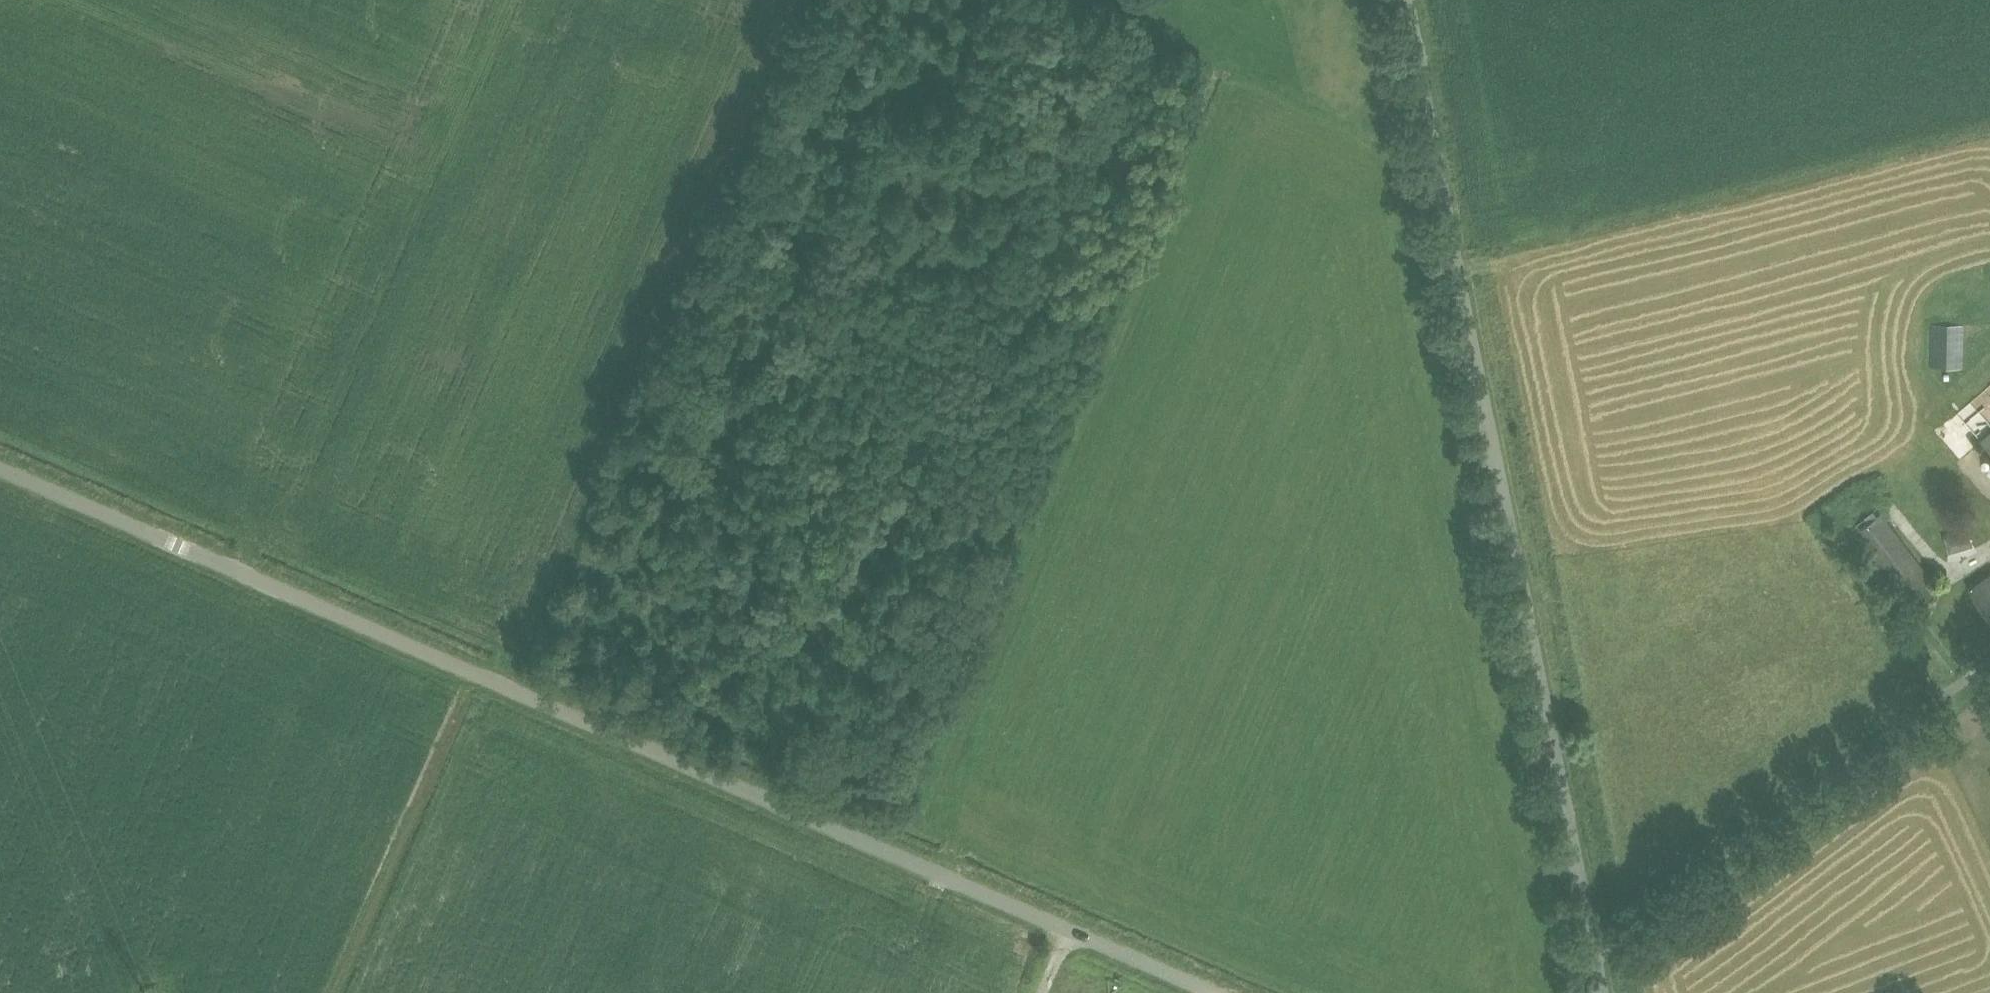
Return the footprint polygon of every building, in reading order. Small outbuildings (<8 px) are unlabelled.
[(1980,442),(1989,453),(1989,433),(1980,442)] [(1912,607),(1939,587),(1882,512),(1855,531),(1912,607)] [(1950,550),(1974,542),(1969,527),(1945,534),(1950,550)] [(1970,587),(1989,614),(1989,572),(1970,587)]
